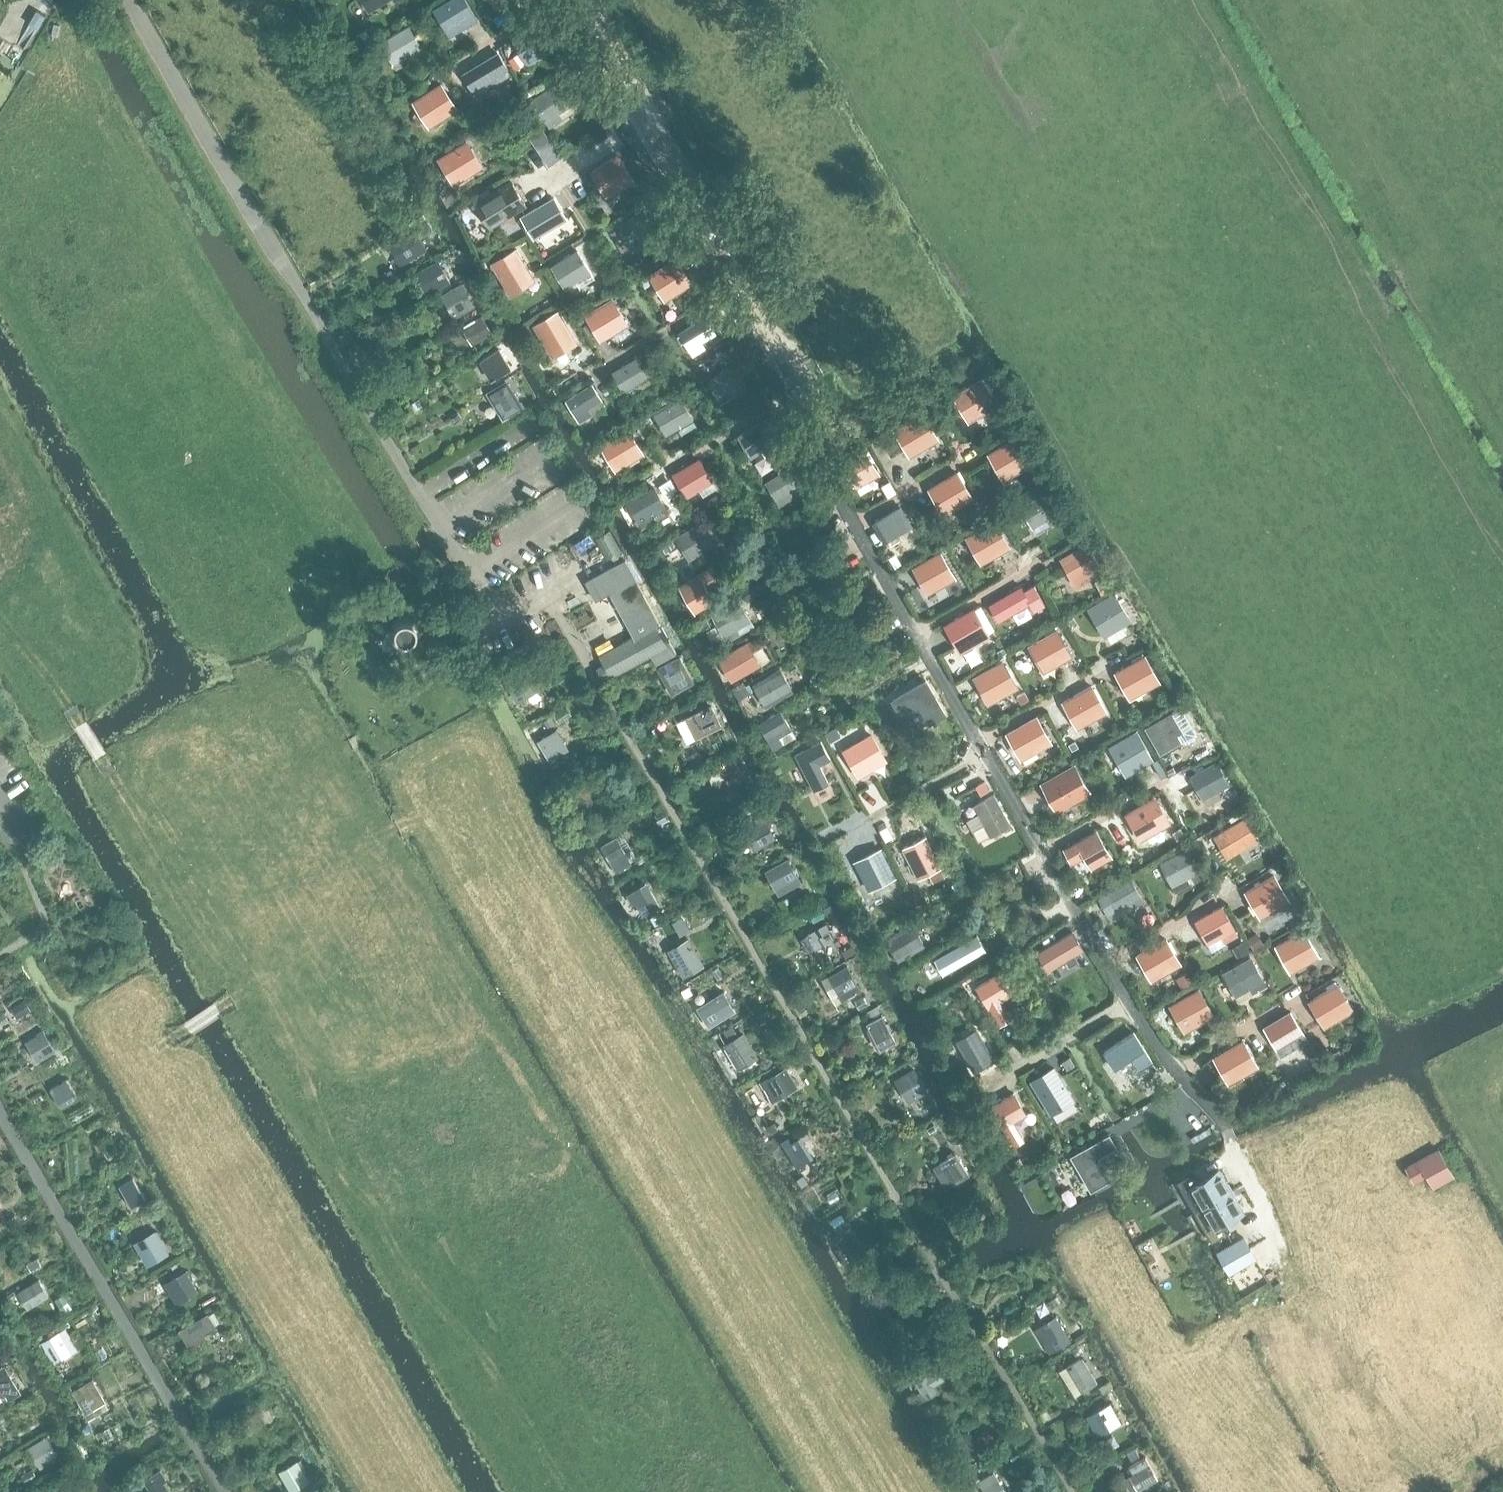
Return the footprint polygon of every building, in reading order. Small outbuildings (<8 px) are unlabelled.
[(370,11),(384,2),(388,0),(364,0),(370,11)] [(467,0),(449,0),(435,8),(448,30),(462,21),(465,27),(478,19),(467,0)] [(37,9),(30,22),(38,28),(46,15),(37,9)] [(539,21),(513,38),(524,55),(529,62),(555,45),(539,21)] [(425,51),(409,25),(382,41),(395,62),(409,54),(412,59),(425,51)] [(471,65),(483,85),(508,70),(496,49),(471,65)] [(520,53),(510,60),(517,70),(527,64),(520,53)] [(559,82),(533,99),(550,125),(563,118),(559,112),(573,103),(559,82)] [(441,83),(416,99),(432,124),(444,117),(440,112),(454,103),(441,83)] [(540,123),(527,132),(550,165),(562,157),(540,123)] [(467,141),(442,156),(457,181),(469,174),(466,169),(480,161),(467,141)] [(618,155),(593,170),(608,195),(635,180),(618,155)] [(516,210),(526,204),(511,181),(477,204),(491,226),(516,210)] [(569,218),(557,195),(521,215),(534,238),(569,218)] [(643,210),(617,226),(632,252),(645,244),(642,239),(656,231),(643,210)] [(428,222),(420,226),(423,233),(432,229),(428,222)] [(416,229),(398,240),(410,260),(428,249),(416,229)] [(532,274),(517,248),(493,263),(511,294),(522,288),(519,282),(532,274)] [(553,266),(566,286),(591,271),(578,251),(553,266)] [(690,278),(678,258),(649,275),(664,300),(678,292),(675,287),(690,278)] [(440,259),(415,272),(427,294),(452,281),(440,259)] [(648,277),(642,280),(645,287),(652,283),(648,277)] [(462,281),(441,293),(455,317),(476,305),(462,281)] [(625,319),(613,298),(584,315),(599,341),(614,333),(610,327),(625,319)] [(574,336),(559,310),(535,325),(554,356),(564,350),(561,344),(574,336)] [(578,315),(575,317),(579,324),(582,322),(586,320),(582,313),(578,315)] [(466,327),(464,328),(473,343),(493,331),(483,314),(465,324),(466,327)] [(716,333),(706,317),(681,332),(694,354),(706,346),(703,341),(716,333)] [(499,348),(481,358),(493,379),(511,369),(499,348)] [(640,356),(613,372),(629,399),(642,391),(639,386),(653,378),(640,356)] [(744,381),(735,365),(709,380),(723,402),(735,395),(731,389),(744,381)] [(494,389),(488,392),(494,402),(500,399),(509,415),(524,407),(508,380),(494,389)] [(981,380),(956,394),(967,415),(981,407),(984,412),(996,405),(981,380)] [(594,384),(567,400),(583,426),(596,418),(593,413),(606,405),(594,384)] [(668,433),(693,419),(681,398),(656,413),(668,433)] [(459,411),(450,416),(454,423),(463,417),(459,411)] [(923,415),(897,429),(909,450),(923,442),(926,447),(938,440),(923,415)] [(741,434),(754,454),(779,439),(766,419),(741,434)] [(629,428),(603,443),(618,468),(630,461),(627,456),(641,448),(629,428)] [(1016,438),(990,453),(1002,473),(1016,465),(1019,470),(1031,464),(1016,438)] [(864,448),(842,461),(854,481),(866,474),(869,479),(879,474),(864,448)] [(712,480),(700,459),(675,474),(687,495),(712,480)] [(802,483),(793,467),(768,482),(781,504),(793,496),(789,491),(802,483)] [(957,473),(931,487),(943,508),(957,500),(959,505),(971,498),(957,473)] [(655,485),(628,501),(643,527),(657,519),(654,514),(667,506),(655,485)] [(1063,517),(1047,490),(1021,506),(1033,528),(1047,519),(1050,525),(1063,517)] [(900,505),(875,520),(884,537),(897,529),(901,535),(913,527),(900,505)] [(693,511),(697,518),(705,514),(700,506),(693,511)] [(1016,509),(1005,515),(1009,522),(1020,516),(1016,509)] [(690,558),(716,543),(703,521),(677,536),(690,558)] [(994,522),(968,536),(980,557),(994,549),(997,554),(1008,547),(994,522)] [(1100,565),(1088,544),(1062,558),(1074,579),(1100,565)] [(955,577),(940,552),(915,567),(926,587),(940,579),(943,584),(955,577)] [(895,566),(902,562),(896,553),(890,556),(895,566)] [(626,558),(586,581),(596,601),(611,593),(634,636),(599,655),(612,677),(652,656),(657,664),(678,653),(626,558)] [(693,608),(719,593),(706,571),(680,586),(693,608)] [(1107,574),(1096,581),(1103,593),(1114,586),(1107,574)] [(1022,586),(990,604),(999,620),(1030,603),(1035,611),(1046,604),(1041,596),(1035,585),(1025,590),(1022,586)] [(1129,615),(1117,594),(1092,609),(1104,630),(1129,615)] [(716,615),(730,639),(742,632),(738,625),(750,619),(741,601),(716,615)] [(973,610),(947,624),(959,645),(973,637),(976,642),(988,635),(973,610)] [(424,631),(424,629),(424,626),(423,624),(422,622),(420,619),(419,619),(417,617),(414,616),(413,615),(410,615),(408,615),(405,615),(403,616),(400,617),(398,619),(397,620),(396,622),(394,624),(393,627),(393,630),(393,632),(394,635),(394,636),(396,639),(396,640),(397,641),(399,643),(401,644),(403,645),(405,645),(407,646),(409,646),(412,646),(415,645),(417,643),(418,643),(420,641),(422,638),(423,637),(423,636),(424,635),(424,633),(424,632),(424,631)] [(707,616),(698,621),(704,629),(712,625),(707,616)] [(1074,617),(1067,621),(1071,628),(1078,624),(1074,617)] [(1056,630),(1031,645),(1042,665),(1056,657),(1059,662),(1071,656),(1056,630)] [(758,635),(747,642),(753,653),(764,646),(758,635)] [(734,679),(759,664),(753,653),(747,642),(721,657),(734,679)] [(1004,647),(999,650),(1001,655),(1007,652),(1004,647)] [(681,656),(658,669),(672,694),(695,681),(681,656)] [(1157,682),(1143,657),(1117,671),(1129,692),(1143,684),(1146,689),(1157,682)] [(1002,661),(976,676),(988,696),(1002,689),(1005,694),(1017,687),(1002,661)] [(523,664),(505,674),(513,688),(517,685),(523,695),(536,688),(523,664)] [(767,705),(793,690),(780,668),(754,684),(767,705)] [(926,680),(895,697),(904,713),(917,706),(927,723),(945,714),(926,680)] [(751,692),(746,684),(734,691),(739,699),(751,692)] [(1090,686),(1065,700),(1077,721),(1090,713),(1093,718),(1105,711),(1090,686)] [(1018,697),(1022,704),(1030,700),(1026,693),(1018,697)] [(712,705),(684,718),(694,739),(721,725),(712,705)] [(1196,732),(1180,705),(1153,721),(1166,743),(1180,735),(1183,740),(1196,732)] [(577,718),(572,709),(559,717),(564,726),(577,718)] [(759,727),(773,751),(785,744),(782,737),(794,731),(784,713),(759,727)] [(551,716),(544,720),(548,727),(555,722),(551,716)] [(1034,717),(1009,732),(1020,753),(1034,745),(1037,750),(1049,743),(1034,717)] [(836,727),(826,733),(832,742),(842,736),(836,727)] [(558,728),(538,740),(551,760),(570,748),(558,728)] [(1111,746),(1122,766),(1136,758),(1139,763),(1151,756),(1136,731),(1111,746)] [(872,735),(845,751),(859,775),(886,759),(872,735)] [(1076,740),(1070,744),(1073,750),(1079,746),(1076,740)] [(821,741),(796,754),(815,790),(829,782),(820,765),(824,763),(831,759),(821,741)] [(700,751),(689,756),(694,765),(704,760),(700,751)] [(1229,783),(1217,762),(1192,776),(1203,797),(1229,783)] [(1091,791),(1076,765),(1043,784),(1058,810),(1091,791)] [(985,781),(977,785),(981,794),(989,789),(985,781)] [(994,794),(975,805),(991,835),(1011,824),(994,794)] [(745,807),(739,795),(730,800),(736,811),(745,807)] [(1153,798),(1128,813),(1140,833),(1153,825),(1156,830),(1168,824),(1153,798)] [(763,813),(744,823),(748,830),(757,848),(777,837),(763,813)] [(1246,814),(1214,834),(1229,857),(1261,837),(1246,814)] [(1183,826),(1177,830),(1182,837),(1187,834),(1183,826)] [(1089,835),(1064,849),(1073,866),(1086,858),(1090,864),(1102,857),(1089,835)] [(926,836),(904,846),(920,878),(930,873),(942,867),(926,836)] [(617,837),(603,845),(617,871),(631,863),(617,837)] [(1205,838),(1196,843),(1202,854),(1211,849),(1205,838)] [(881,849),(857,861),(870,889),(895,877),(881,849)] [(1199,870),(1188,849),(1162,862),(1173,883),(1199,870)] [(789,857),(766,870),(776,888),(799,875),(789,857)] [(942,867),(930,873),(934,882),(946,876),(942,867)] [(1288,901),(1273,876),(1248,891),(1260,911),(1273,903),(1276,908),(1288,901)] [(1143,900),(1131,879),(1100,898),(1108,912),(1128,900),(1132,907),(1143,900)] [(647,882),(627,894),(633,905),(636,903),(644,915),(661,905),(647,882)] [(1238,933),(1223,907),(1196,923),(1208,944),(1222,936),(1225,941),(1238,933)] [(659,913),(652,917),(656,925),(663,921),(659,913)] [(683,916),(673,922),(681,935),(691,929),(683,916)] [(925,945),(916,928),(925,923),(923,918),(887,938),(899,960),(925,945)] [(828,922),(807,933),(808,934),(816,947),(816,948),(824,944),(829,953),(839,948),(834,938),(837,937),(835,935),(837,934),(835,931),(833,927),(831,928),(828,922)] [(1303,930),(1277,945),(1289,965),(1303,957),(1306,963),(1318,956),(1303,930)] [(1073,931),(1039,952),(1049,969),(1084,949),(1073,931)] [(1257,933),(1249,939),(1255,950),(1264,944),(1257,933)] [(690,937),(668,949),(684,977),(705,964),(690,937)] [(1179,965),(1164,939),(1139,954),(1150,974),(1164,966),(1167,971),(1179,965)] [(1245,941),(1232,948),(1237,958),(1250,950),(1245,941)] [(919,964),(933,988),(945,980),(941,974),(953,967),(943,949),(919,964)] [(1267,985),(1252,958),(1225,973),(1237,995),(1251,987),(1254,992),(1267,985)] [(848,964),(829,974),(843,1001),(862,991),(848,964)] [(1189,971),(1177,977),(1183,988),(1195,981),(1189,971)] [(978,985),(1001,1024),(1011,1018),(1001,1000),(1013,993),(1000,972),(978,985)] [(689,985),(682,990),(686,997),(694,993),(689,985)] [(1351,1010),(1336,985),(1311,1000),(1323,1020),(1337,1012),(1340,1017),(1351,1010)] [(1197,989),(1172,1004),(1183,1024),(1197,1016),(1200,1022),(1212,1015),(1197,989)] [(700,1007),(699,1007),(710,1025),(730,1012),(720,995),(700,1007)] [(24,1000),(13,1007),(19,1017),(30,1010),(24,1000)] [(1303,1033),(1291,1012),(1266,1027),(1278,1048),(1291,1040),(1303,1033)] [(883,1015),(867,1022),(870,1027),(868,1028),(877,1049),(880,1047),(881,1049),(889,1045),(890,1047),(896,1044),(896,1042),(897,1041),(891,1029),(893,1028),(889,1021),(887,1022),(883,1015)] [(733,1025),(725,1030),(730,1038),(738,1033),(733,1025)] [(38,1034),(28,1041),(40,1061),(57,1050),(43,1028),(37,1032),(38,1034)] [(967,1043),(960,1047),(974,1072),(995,1060),(977,1028),(963,1036),(967,1043)] [(745,1031),(724,1043),(739,1069),(760,1056),(745,1031)] [(1121,1040),(1105,1051),(1116,1068),(1133,1057),(1141,1069),(1154,1060),(1134,1031),(1121,1040)] [(1255,1067),(1240,1041),(1215,1056),(1227,1076),(1240,1068),(1243,1074),(1255,1067)] [(1339,1049),(1330,1055),(1336,1066),(1346,1060),(1339,1049)] [(1070,1057),(1064,1060),(1069,1068),(1074,1065),(1070,1057)] [(787,1065),(760,1081),(761,1083),(772,1102),(800,1086),(788,1067),(787,1065)] [(890,1072),(887,1066),(878,1071),(881,1076),(890,1072)] [(915,1067),(895,1078),(910,1102),(929,1091),(915,1067)] [(1054,1067),(1033,1080),(1052,1111),(1073,1098),(1054,1067)] [(68,1079),(51,1089),(57,1098),(73,1088),(68,1079)] [(992,1106),(1015,1144),(1025,1138),(1015,1121),(1027,1114),(1014,1093),(992,1106)] [(775,1121),(767,1126),(772,1132),(779,1128),(775,1121)] [(934,1123),(927,1127),(932,1135),(939,1131),(934,1123)] [(1110,1133),(1072,1155),(1092,1189),(1112,1177),(1099,1156),(1117,1145),(1110,1133)] [(789,1136),(781,1140),(799,1170),(807,1166),(805,1162),(815,1156),(809,1147),(802,1135),(792,1141),(789,1136)] [(112,1145),(104,1150),(110,1159),(118,1154),(112,1145)] [(1420,1160),(1408,1167),(1415,1180),(1428,1173),(1434,1185),(1453,1175),(1439,1149),(1420,1160)] [(949,1156),(940,1162),(954,1184),(970,1174),(956,1152),(954,1153),(953,1150),(948,1153),(949,1156)] [(1075,1186),(1062,1159),(1035,1173),(1047,1195),(1059,1189),(1061,1193),(1075,1186)] [(1193,1171),(1177,1180),(1195,1210),(1231,1189),(1219,1167),(1198,1179),(1193,1171)] [(804,1174),(797,1178),(803,1186),(809,1182),(804,1174)] [(134,1177),(120,1185),(133,1207),(147,1199),(134,1177)] [(1231,1189),(1195,1210),(1212,1241),(1228,1232),(1225,1227),(1223,1223),(1244,1211),(1231,1189)] [(159,1229),(142,1239),(156,1261),(172,1251),(159,1229)] [(851,1232),(833,1243),(835,1246),(850,1269),(867,1259),(852,1235),(851,1232)] [(1244,1237),(1218,1251),(1224,1262),(1250,1247),(1244,1237)] [(888,1248),(885,1241),(874,1247),(878,1254),(888,1248)] [(1250,1247),(1224,1262),(1230,1272),(1256,1258),(1250,1247)] [(38,1256),(27,1262),(31,1270),(42,1264),(38,1256)] [(186,1270),(170,1280),(181,1300),(198,1290),(186,1270)] [(39,1278),(18,1291),(29,1308),(50,1295),(39,1278)] [(1056,1296),(1048,1301),(1052,1307),(1060,1303),(1056,1296)] [(210,1310),(181,1327),(189,1341),(203,1333),(218,1324),(210,1310)] [(1057,1315),(1041,1324),(1056,1349),(1071,1339),(1057,1315)] [(60,1331),(43,1341),(55,1362),(72,1352),(60,1331)] [(0,1343),(0,1360),(9,1356),(1,1342),(0,1343)] [(1093,1354),(1088,1346),(1081,1349),(1086,1357),(1093,1354)] [(1083,1357),(1067,1366),(1082,1391),(1098,1382),(1083,1357)] [(4,1398),(6,1402),(22,1392),(5,1364),(0,1367),(0,1400),(4,1398)] [(926,1367),(912,1376),(927,1398),(940,1390),(936,1384),(946,1378),(938,1367),(929,1373),(926,1367)] [(1109,1380),(1099,1386),(1103,1392),(1113,1386),(1109,1380)] [(87,1382),(71,1391),(84,1414),(100,1405),(87,1382)] [(1110,1401),(1093,1411),(1104,1432),(1122,1422),(1110,1401)] [(247,1426),(240,1430),(244,1436),(251,1433),(247,1426)] [(47,1435),(29,1446),(42,1467),(60,1456),(47,1435)] [(1136,1447),(1127,1451),(1132,1460),(1140,1455),(1136,1447)] [(1146,1456),(1129,1465),(1133,1473),(1141,1487),(1158,1478),(1146,1456)] [(298,1459),(279,1470),(292,1491),(311,1480),(298,1459)] [(36,1476),(31,1468),(20,1474),(25,1482),(36,1476)] [(161,1469),(144,1479),(151,1491),(164,1482),(168,1480),(161,1469)] [(977,1481),(980,1485),(982,1484),(986,1491),(1006,1491),(995,1471),(979,1479),(977,1481)] [(56,1491),(83,1491),(76,1480),(56,1491)]
